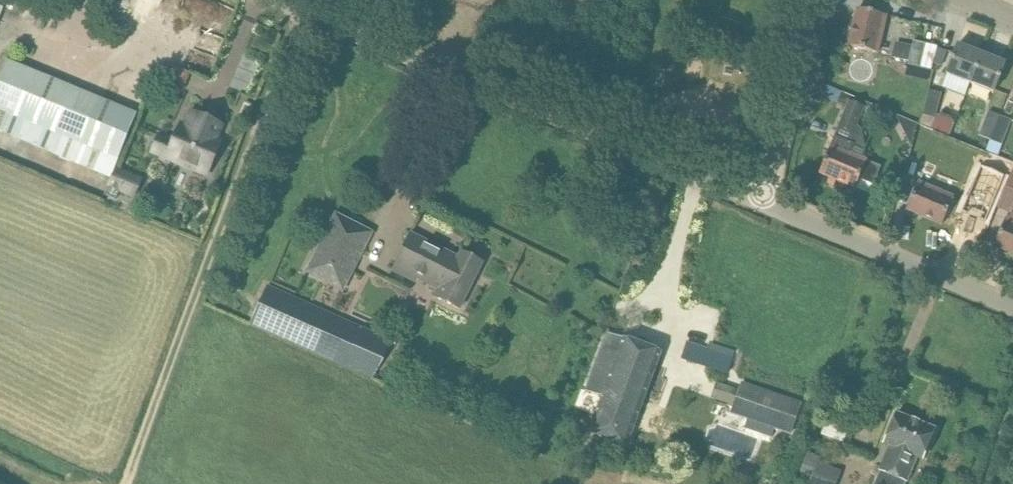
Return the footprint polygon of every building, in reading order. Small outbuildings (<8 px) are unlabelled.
[(878,53),(887,16),(858,9),(849,47),(878,53)] [(909,66),(933,71),(934,65),(938,49),(938,46),(914,41),(909,66)] [(970,83),(981,55),(957,45),(950,64),(946,74),(970,83)] [(938,49),(934,65),(942,67),(947,52),(938,49)] [(994,93),(998,82),(1005,64),(981,55),(970,83),(994,93)] [(7,61),(0,78),(0,111),(117,159),(136,114),(7,61)] [(184,91),(189,71),(171,66),(165,86),(184,91)] [(924,115),(935,119),(942,93),(930,90),(924,115)] [(867,102),(852,96),(839,128),(854,134),(867,102)] [(991,141),(1000,117),(990,113),(981,137),(991,141)] [(180,127),(166,162),(209,178),(223,144),(217,142),(223,128),(192,115),(186,129),(180,127)] [(991,141),(1002,146),(1011,121),(1000,117),(991,141)] [(881,167),(850,154),(854,145),(835,137),(819,174),(855,188),(859,179),(873,186),(881,167)] [(906,165),(932,176),(942,153),(917,142),(906,165)] [(984,152),(962,205),(990,216),(1012,164),(984,152)] [(942,225),(950,206),(953,198),(918,183),(907,210),(942,225)] [(1009,220),(1005,219),(994,246),(1012,254),(1012,211),(1009,220)] [(344,292),(375,232),(336,212),(306,272),(344,292)] [(459,259),(411,235),(393,272),(437,293),(435,297),(460,310),(483,263),(462,253),(459,259)] [(388,338),(268,285),(250,324),(371,377),(388,338)] [(627,447),(654,372),(661,353),(608,333),(601,352),(586,391),(602,397),(589,433),(627,447)] [(733,358),(686,342),(681,357),(727,374),(733,358)] [(741,381),(730,413),(792,434),(803,402),(741,381)] [(716,382),(710,398),(730,405),(736,389),(716,382)] [(927,448),(934,430),(896,414),(884,445),(890,447),(880,472),(881,472),(876,483),(906,483),(906,482),(907,483),(916,458),(922,460),(927,448)] [(808,452),(800,472),(812,477),(810,483),(812,483),(836,483),(840,474),(817,465),(820,456),(808,452)]
